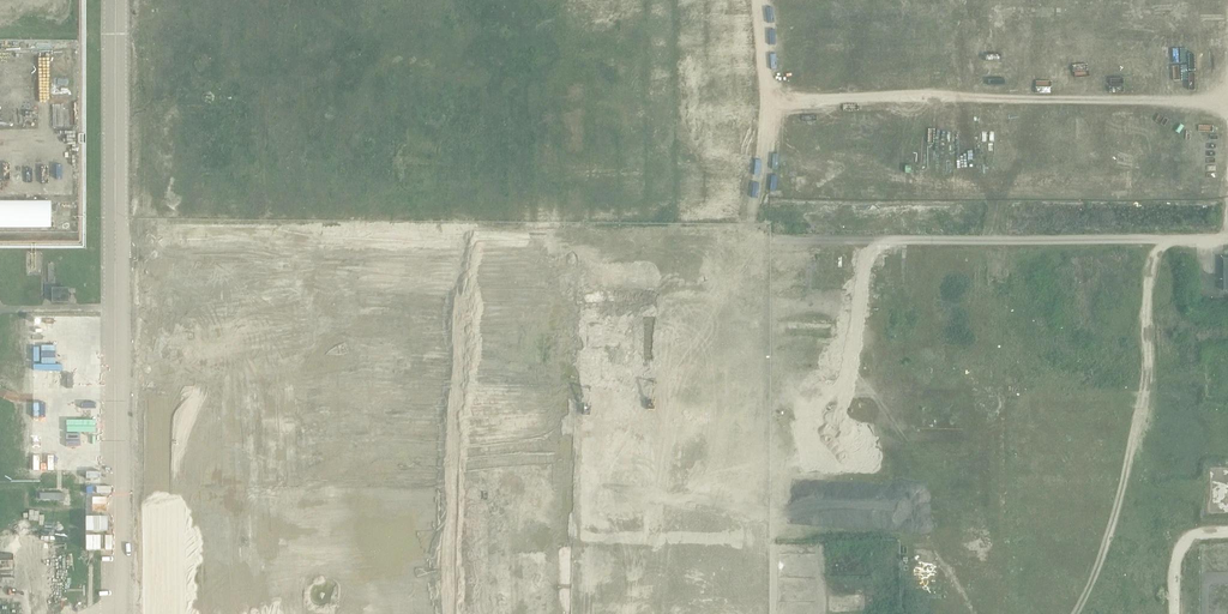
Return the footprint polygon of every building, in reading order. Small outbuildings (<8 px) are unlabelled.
[(1203,68),(1204,82),(1219,82),(1219,67),(1203,68)] [(929,130),(945,130),(945,115),(929,115),(929,130)] [(791,190),(813,191),(813,176),(792,176),(791,190)] [(50,229),(50,202),(0,202),(0,229),(50,229)] [(52,288),(52,303),(69,302),(68,288),(52,288)] [(680,338),(694,339),(695,310),(681,309),(680,324),(666,323),(666,330),(680,331),(680,338)] [(732,325),(733,311),(718,310),(717,324),(732,325)] [(716,388),(716,362),(667,362),(667,388),(716,388)] [(480,403),(553,404),(553,378),(480,378),(480,403)] [(721,401),(667,401),(668,427),(721,427),(721,401)] [(553,441),(480,441),(479,467),(552,467),(553,441)] [(693,507),(693,525),(724,525),(724,507),(693,507)] [(698,561),(690,561),(691,583),(715,583),(715,547),(697,547),(698,561)] [(549,588),(501,588),(501,613),(549,613),(549,588)]
